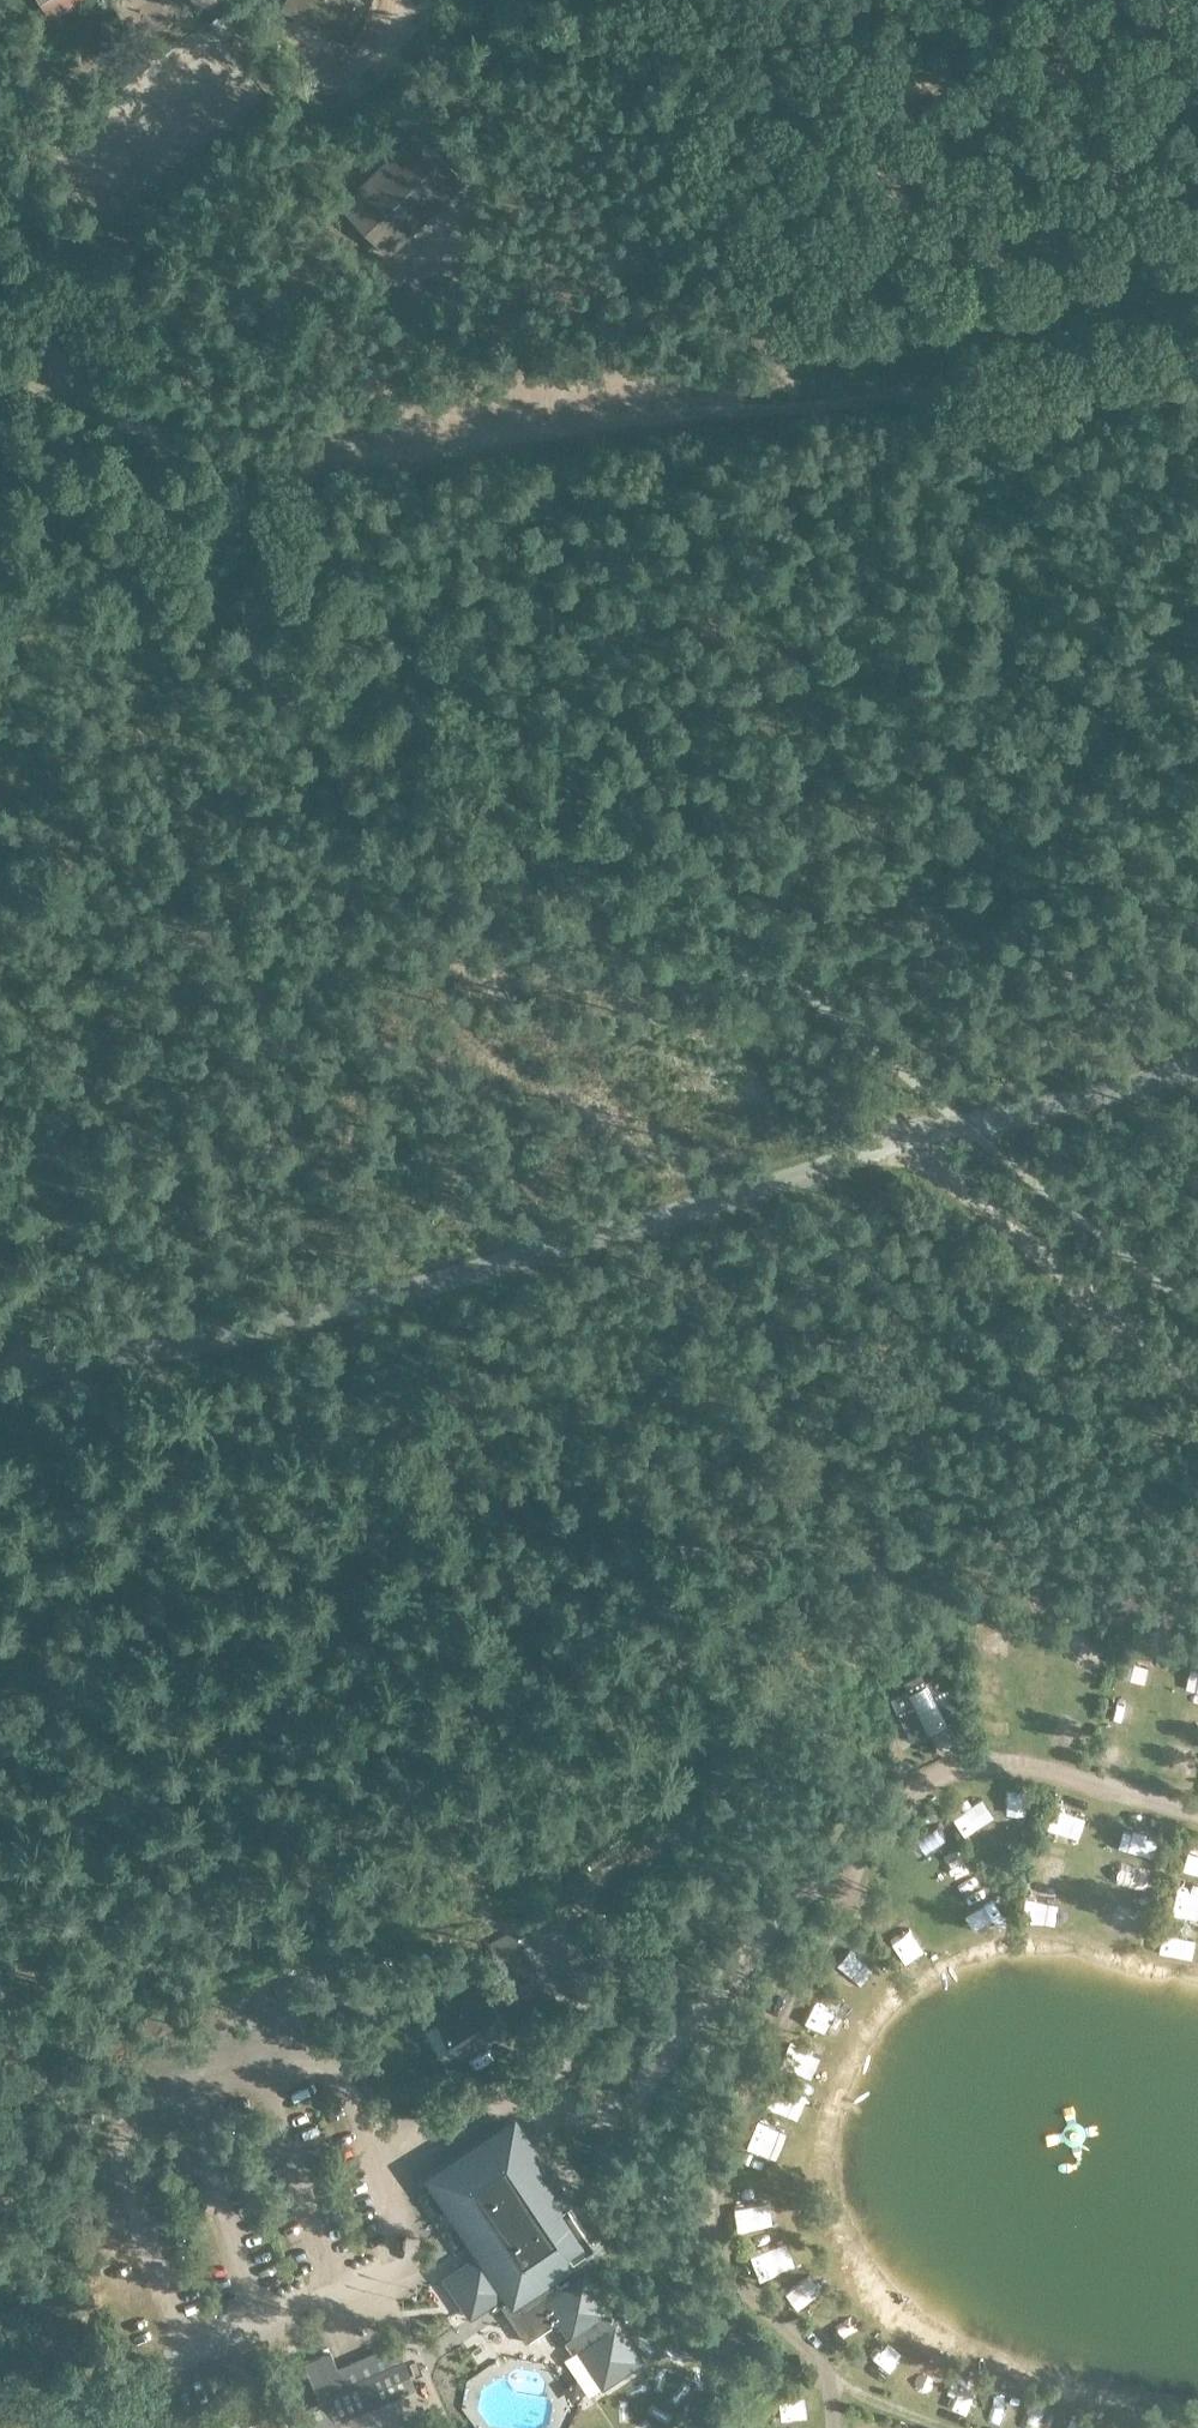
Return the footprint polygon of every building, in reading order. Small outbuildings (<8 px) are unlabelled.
[(360,0),(285,0),(281,8),(347,39),(364,2),(360,0)] [(416,133),(342,206),(382,246),(427,202),(433,209),(463,180),(416,133)] [(1002,1651),(1002,1629),(975,1629),(975,1651),(1002,1651)] [(1059,1641),(1059,1661),(1091,1660),(1091,1641),(1059,1641)] [(1104,1674),(1127,1680),(1133,1657),(1111,1651),(1104,1674)] [(1183,1664),(1184,1690),(1197,1689),(1197,1664),(1183,1664)] [(904,1692),(886,1702),(906,1743),(962,1716),(961,1714),(942,1674),(925,1683),(921,1675),(901,1684),(904,1692)] [(1044,1714),(1040,1728),(1072,1738),(1076,1723),(1044,1714)] [(1185,1764),(1192,1739),(1169,1732),(1162,1758),(1185,1764)] [(954,1818),(986,1807),(978,1784),(946,1795),(954,1818)] [(932,1881),(966,1869),(956,1844),(922,1857),(932,1881)] [(978,1887),(947,1900),(957,1922),(988,1909),(978,1887)] [(892,1948),(912,1936),(899,1914),(879,1926),(892,1948)] [(1181,1947),(1185,1924),(1158,1920),(1154,1942),(1181,1947)] [(419,1985),(425,1996),(442,1987),(436,1976),(419,1985)] [(509,1992),(505,1995),(508,2001),(513,1998),(518,1995),(514,1989),(509,1992)] [(440,2021),(425,2030),(443,2061),(458,2052),(505,2024),(487,1993),(440,2021)] [(528,2012),(519,2018),(526,2029),(530,2026),(535,2024),(528,2012)] [(455,2143),(476,2173),(518,2145),(498,2114),(455,2143)] [(761,2224),(762,2201),(729,2200),(728,2222),(761,2224)] [(734,2248),(744,2269),(768,2258),(758,2236),(734,2248)] [(520,2304),(484,2249),(442,2276),(470,2319),(498,2300),(526,2342),(557,2321),(567,2337),(564,2339),(572,2352),(575,2350),(602,2389),(646,2360),(585,2268),(534,2303),(531,2298),(520,2304)] [(535,2281),(553,2269),(541,2250),(522,2262),(535,2281)] [(778,2287),(791,2297),(805,2278),(792,2269),(778,2287)] [(858,2342),(848,2367),(877,2379),(887,2354),(858,2342)] [(320,2400),(291,2413),(297,2427),(336,2427),(342,2426),(339,2420),(416,2388),(402,2358),(401,2359),(394,2343),(337,2367),(331,2350),(305,2359),(320,2400)] [(930,2390),(949,2397),(958,2372),(939,2365),(930,2390)] [(994,2411),(998,2387),(979,2384),(975,2408),(994,2411)] [(1025,2427),(1039,2427),(1046,2408),(1020,2398),(1011,2423),(1025,2427)] [(221,2413),(200,2420),(203,2427),(226,2427),(221,2413)] [(1084,2420),(1058,2413),(1054,2427),(1082,2427),(1084,2420)]
